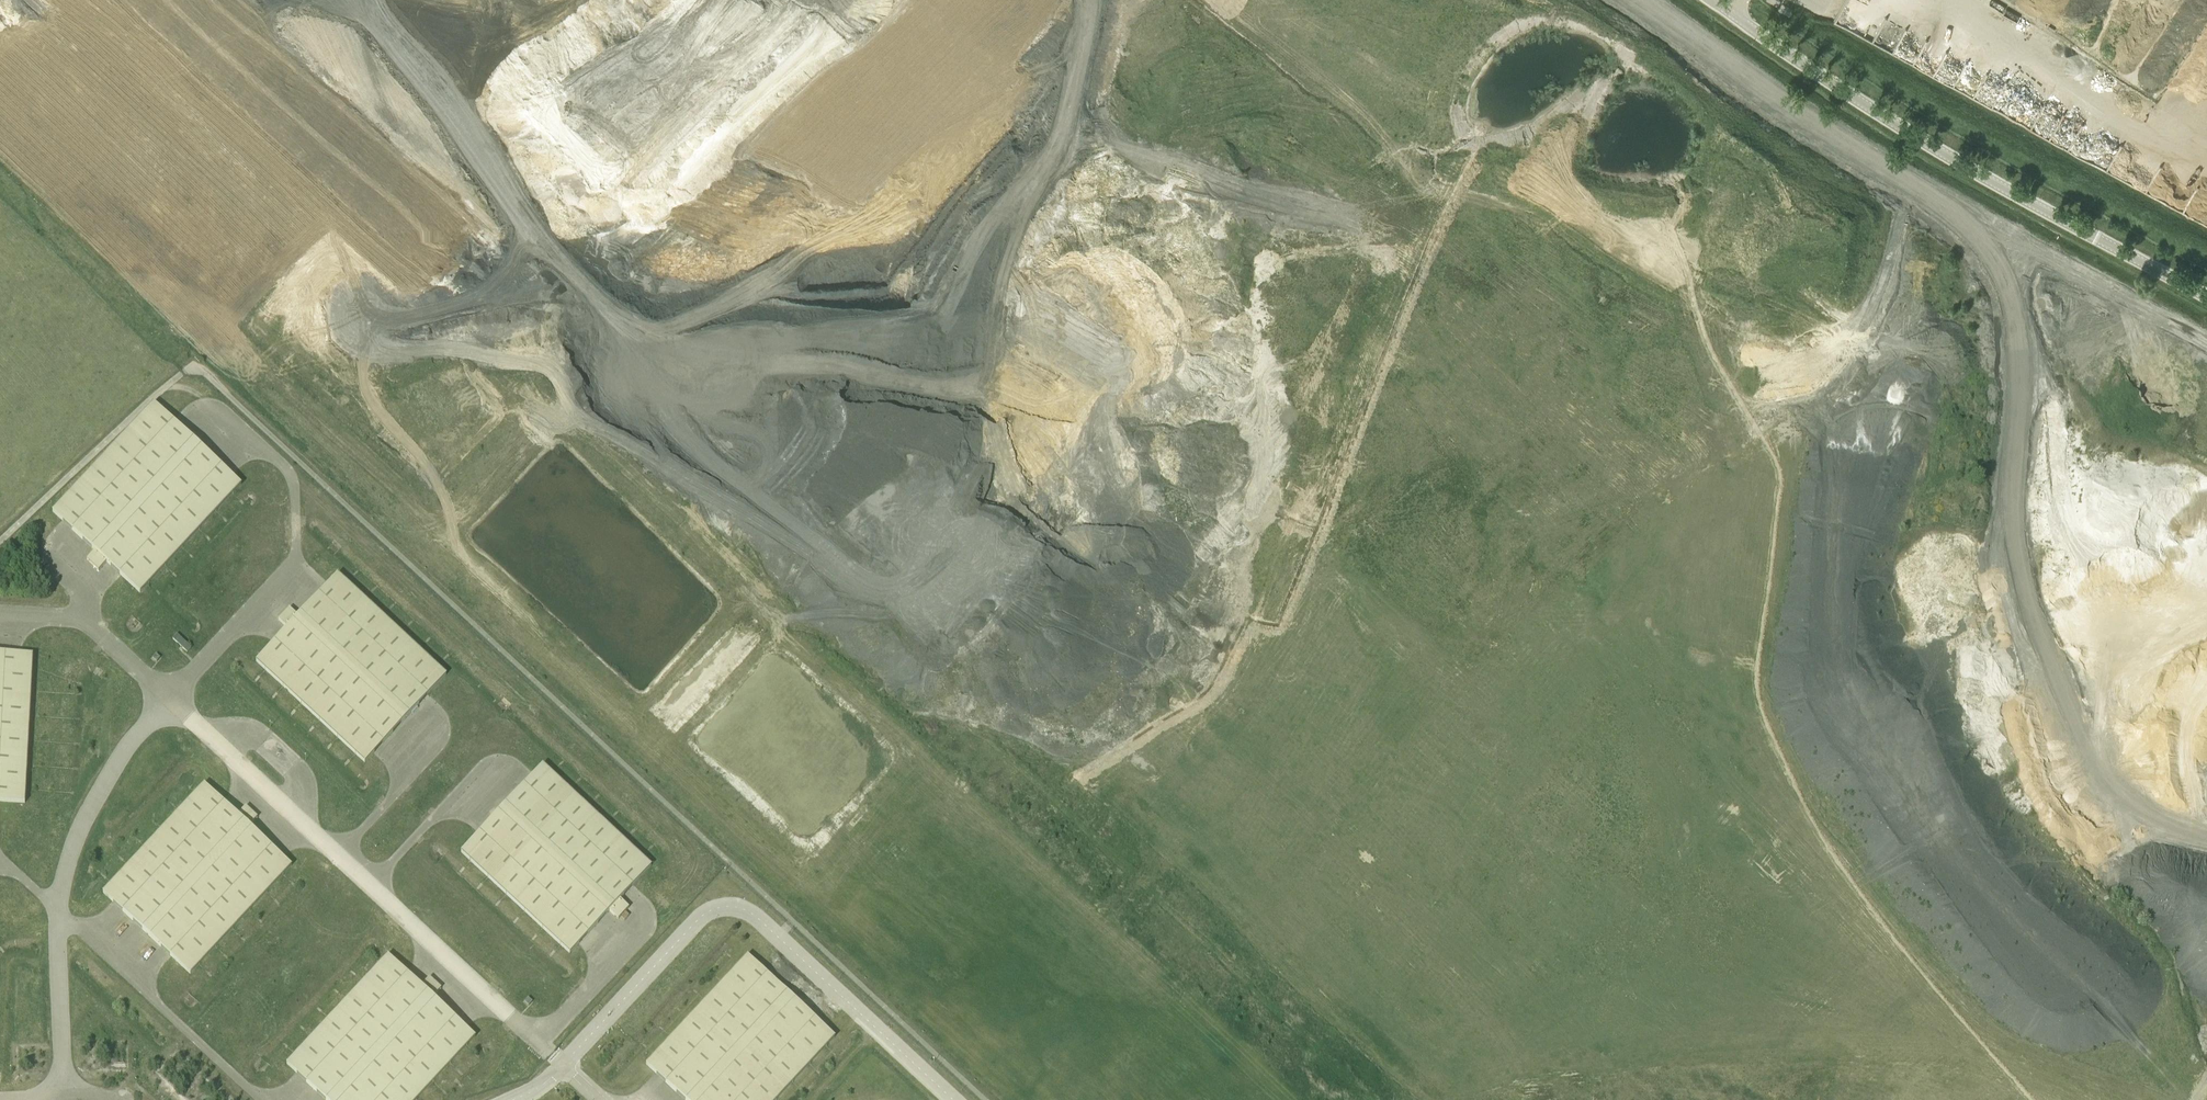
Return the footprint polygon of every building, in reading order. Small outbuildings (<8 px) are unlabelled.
[(2064,294),(2075,299),(2079,290),(2068,285),(2064,294)] [(140,593),(241,484),(154,403),(53,512),(96,551),(87,561),(98,572),(107,562),(140,593)] [(256,661),(365,763),(447,675),(338,573),(298,616),(290,608),(279,620),(287,628),(256,661)] [(33,655),(0,653),(0,801),(25,802),(33,655)] [(651,866),(542,764),(460,853),(569,954),(609,912),(618,920),(630,907),(620,899),(651,866)] [(191,974),(292,865),(249,826),(257,817),(246,806),(238,815),(204,784),(103,893),(191,974)] [(287,1064),(326,1099),(416,1099),(475,1037),(432,997),(441,987),(430,977),(421,986),(388,955),(287,1064)] [(835,1037),(767,973),(763,969),(748,955),(645,1064),(655,1073),(684,1099),(776,1099),(835,1037)]
